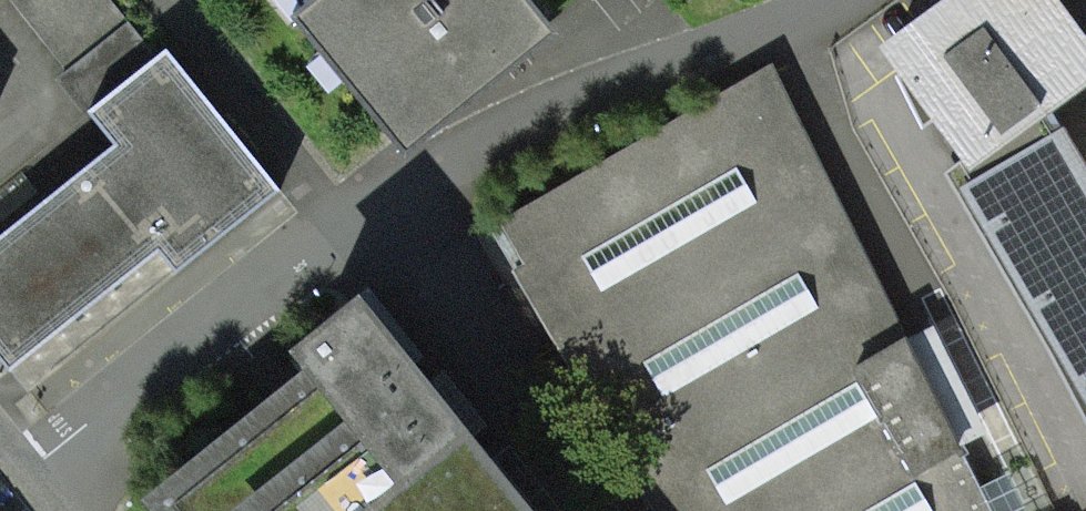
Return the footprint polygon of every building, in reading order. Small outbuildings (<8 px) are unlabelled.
[(290,17),(406,158),(486,92),(557,34),(529,0),(310,0),(302,7),(290,17)] [(889,54),(964,158),(1043,104),(1085,73),(1085,49),(1050,0),(963,0),(889,54)] [(206,255),(283,197),(175,56),(99,114),(128,152),(0,249),(0,358),(13,375),(168,257),(181,274),(206,255)] [(529,269),(519,276),(658,510),(988,510),(769,69),(504,223),(514,241),(529,269)] [(1039,108),(947,175),(1085,429),(1085,188),(1045,118),(1039,108)] [(382,337),(360,310),(310,350),(331,376),(171,503),(178,510),(521,510),(382,337)]
